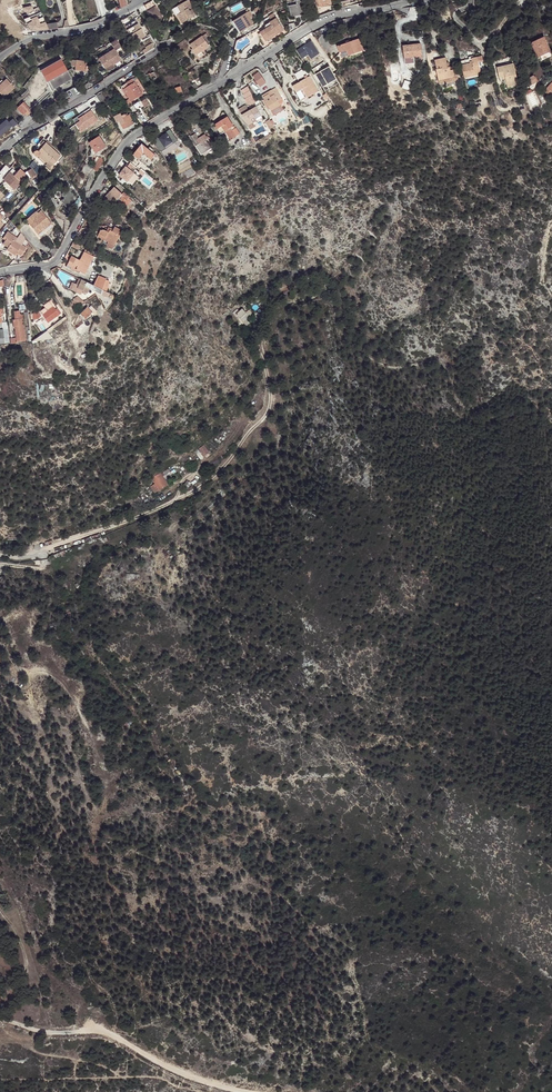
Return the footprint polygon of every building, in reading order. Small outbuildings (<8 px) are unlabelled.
[(125,7),(123,0),(117,0),(119,8),(125,7)] [(304,12),(302,0),(294,2),(295,6),(287,7),(290,18),(298,17),(297,13),(304,12)] [(315,9),(330,6),(329,3),(317,6),(316,0),(313,0),(315,9)] [(186,2),(179,7),(170,12),(178,26),(196,16),(188,1),(186,2)] [(150,2),(142,7),(146,13),(152,23),(160,18),(154,8),(150,2)] [(30,32),(47,31),(45,26),(42,18),(37,21),(30,7),(21,8),(28,19),(23,21),(30,32)] [(248,12),(234,20),(241,32),(252,26),(246,17),(249,15),(248,12)] [(241,32),(234,20),(232,22),(239,34),(241,32)] [(262,31),(259,34),(263,40),(270,36),(271,38),(282,31),(275,20),(264,26),(262,31)] [(134,21),(123,28),(133,44),(144,38),(134,21)] [(89,41),(86,34),(81,36),(83,43),(89,41)] [(202,40),(200,37),(188,46),(195,56),(207,47),(202,40)] [(541,38),(530,43),(538,58),(547,53),(548,53),(541,38)] [(362,52),(360,48),(358,40),(348,43),(344,45),(335,48),(337,54),(344,52),(346,57),(362,52)] [(96,61),(102,71),(111,65),(112,66),(119,61),(113,52),(119,48),(114,41),(108,45),(112,51),(96,61)] [(538,58),(530,43),(529,44),(536,59),(538,58)] [(141,52),(143,55),(153,49),(150,44),(144,48),(144,50),(141,52)] [(419,45),(400,47),(403,65),(409,64),(409,59),(412,59),(412,57),(420,56),(419,45)] [(475,59),(479,75),(483,74),(480,58),(475,59)] [(434,71),(435,77),(441,76),(442,80),(455,77),(454,70),(448,72),(447,64),(445,65),(444,59),(432,62),(434,71)] [(475,59),(458,63),(462,79),(479,75),(475,59)] [(70,66),(74,66),(74,71),(84,72),(84,71),(88,71),(89,67),(85,67),(86,63),(75,61),(67,61),(70,66)] [(53,91),(71,80),(61,62),(41,74),(47,84),(49,83),(53,91)] [(111,65),(102,71),(105,75),(114,69),(112,66),(111,65)] [(511,65),(495,69),(497,79),(503,78),(505,88),(516,86),(511,65)] [(153,73),(145,76),(147,82),(155,79),(153,73)] [(258,88),(264,85),(258,74),(252,78),(258,88)] [(305,99),(316,92),(313,88),(307,77),(306,78),(303,79),(290,87),(294,93),(298,91),(300,90),(305,99)] [(0,85),(0,96),(2,98),(13,89),(5,80),(2,83),(0,85)] [(140,94),(138,90),(131,81),(120,88),(130,103),(141,96),(140,94)] [(550,94),(551,92),(551,81),(544,89),(541,93),(547,98),(550,94)] [(266,95),(261,98),(269,112),(278,106),(276,102),(280,100),(274,89),(269,91),(273,97),(269,100),(266,95)] [(93,97),(94,97),(99,104),(103,101),(99,93),(93,97)] [(141,101),(144,106),(149,103),(146,98),(141,101)] [(22,103),(15,109),(22,116),(24,115),(27,112),(29,110),(22,103)] [(281,110),(278,106),(269,112),(271,115),(281,110)] [(254,108),(240,117),(249,130),(253,127),(249,121),(253,118),(255,122),(261,119),(254,108)] [(96,122),(90,112),(84,115),(77,120),(79,122),(74,125),(79,133),(96,122)] [(83,113),(71,121),(74,125),(79,122),(77,120),(84,115),(83,113)] [(119,115),(113,118),(116,123),(118,122),(122,130),(132,125),(128,116),(124,118),(123,115),(120,117),(119,115)] [(136,120),(140,126),(148,122),(143,115),(136,120)] [(16,125),(11,119),(7,123),(12,128),(16,125)] [(218,136),(223,133),(224,132),(229,141),(237,136),(234,129),(233,130),(225,119),(213,126),(218,136)] [(265,123),(269,130),(274,127),(269,120),(265,123)] [(156,138),(151,142),(159,153),(164,150),(163,148),(175,140),(168,130),(164,133),(164,134),(157,139),(156,138)] [(192,136),(188,139),(200,156),(211,149),(207,142),(209,141),(207,139),(198,144),(196,141),(197,140),(194,136),(193,137),(192,136)] [(98,137),(88,144),(95,155),(105,148),(98,137)] [(175,140),(163,148),(164,150),(176,141),(175,140)] [(34,158),(35,158),(36,157),(37,157),(38,156),(46,164),(48,162),(52,165),(59,157),(42,142),(32,153),(32,154),(31,154),(32,155),(32,156),(32,157),(33,157),(33,158),(34,158)] [(140,145),(131,156),(144,167),(154,156),(140,145)] [(35,158),(48,170),(52,165),(48,162),(46,164),(38,156),(37,157),(36,157),(35,158)] [(98,158),(91,170),(96,173),(102,161),(98,158)] [(27,178),(23,174),(18,170),(15,173),(11,170),(10,171),(4,166),(0,171),(0,185),(4,182),(13,191),(23,179),(25,181),(27,178)] [(124,168),(117,176),(125,184),(132,175),(124,168)] [(120,194),(113,188),(103,199),(108,205),(111,204),(120,194)] [(67,190),(60,195),(63,199),(60,201),(64,208),(74,202),(72,199),(73,198),(67,190)] [(122,193),(115,200),(120,204),(124,208),(130,202),(127,199),(128,199),(122,193)] [(51,196),(46,198),(53,209),(57,207),(52,199),(54,198),(53,196),(51,197),(51,196)] [(14,209),(17,211),(27,200),(24,198),(14,209)] [(25,221),(29,226),(35,234),(41,229),(43,231),(51,224),(39,210),(25,221)] [(35,234),(29,226),(27,228),(35,237),(36,235),(35,234)] [(98,231),(96,236),(98,237),(99,236),(103,238),(102,241),(106,243),(112,246),(120,234),(117,232),(118,231),(112,228),(111,230),(109,229),(107,228),(106,229),(104,232),(103,231),(98,231)] [(5,239),(4,240),(2,244),(7,248),(5,250),(14,256),(15,253),(20,256),(25,248),(20,246),(20,247),(13,242),(16,239),(6,232),(3,237),(5,239)] [(78,241),(73,239),(69,247),(77,250),(79,245),(78,241)] [(89,255),(82,252),(78,260),(78,259),(77,260),(70,257),(65,267),(73,272),(74,270),(83,275),(88,266),(86,265),(88,262),(90,263),(92,257),(89,255)] [(94,287),(101,290),(103,284),(104,281),(96,278),(91,286),(94,287)] [(86,294),(88,291),(88,290),(85,288),(87,284),(83,282),(77,279),(74,285),(70,283),(67,289),(75,293),(77,289),(82,291),(81,292),(86,294)] [(88,290),(92,292),(94,287),(91,286),(87,284),(85,288),(88,290)] [(75,308),(83,301),(77,294),(69,302),(75,308)] [(49,301),(41,307),(43,309),(38,312),(46,323),(59,314),(55,309),(54,310),(52,307),(53,307),(49,301)] [(95,311),(96,307),(92,302),(89,307),(86,309),(85,307),(78,314),(84,319),(91,312),(93,313),(95,311)] [(241,309),(235,315),(238,319),(244,313),(241,309)] [(15,338),(15,342),(24,341),(21,319),(22,319),(21,314),(18,314),(18,311),(13,312),(14,320),(12,320),(12,327),(14,327),(14,332),(19,332),(19,337),(15,338)] [(45,331),(30,342),(51,339),(45,331)] [(195,449),(192,452),(194,454),(197,451),(202,457),(207,452),(202,446),(196,450),(195,449)] [(153,477),(151,478),(154,484),(149,486),(153,493),(167,485),(160,473),(153,477)]
